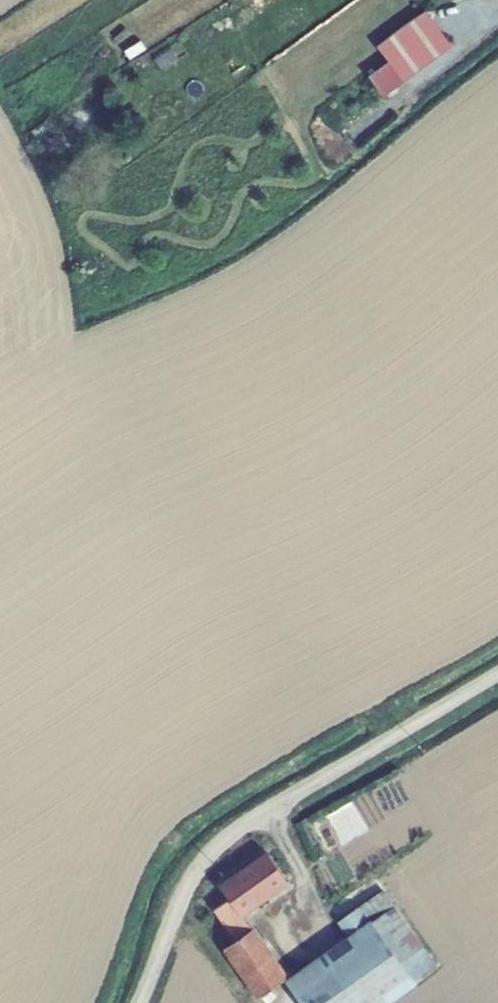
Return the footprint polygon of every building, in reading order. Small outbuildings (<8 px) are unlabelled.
[(389,95),(458,44),(431,8),(382,44),(393,59),(373,74),(389,95)] [(288,882),(268,854),(221,887),(230,899),(215,909),(237,940),(225,949),(259,998),(287,979),(243,915),(288,882)] [(304,1002),(388,1002),(437,968),(384,891),(338,922),(349,938),(287,979),(304,1002)]
